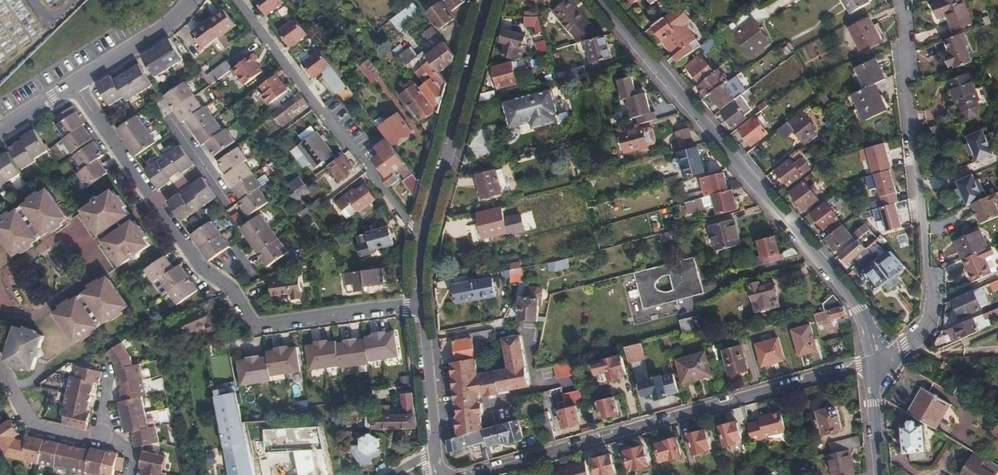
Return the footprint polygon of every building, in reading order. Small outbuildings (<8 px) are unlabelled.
[(285,0),(258,0),(257,1),(269,16),(287,3),(285,0)] [(444,0),(430,12),(442,27),(456,16),(444,0)] [(455,9),(466,0),(448,0),(455,9)] [(555,11),(573,29),(586,15),(572,0),(566,0),(555,11)] [(851,14),(870,3),(868,0),(842,0),(851,14)] [(931,2),(936,18),(946,15),(951,31),(970,24),(962,0),(939,0),(931,2)] [(398,28),(419,9),(413,1),(391,21),(398,28)] [(225,10),(209,23),(229,49),(232,47),(224,36),(237,26),(225,10)] [(674,11),(654,25),(668,45),(678,38),(675,34),(685,26),(674,11)] [(748,13),(730,26),(751,57),(770,43),(754,21),(753,22),(748,13)] [(539,17),(525,16),(525,26),(543,31),(539,17)] [(310,34),(299,18),(281,32),(293,47),(310,34)] [(871,18),(850,28),(861,50),(882,40),(871,18)] [(209,23),(193,34),(205,49),(218,40),(226,51),(229,49),(209,23)] [(432,25),(423,33),(433,44),(442,36),(432,25)] [(580,42),(597,38),(595,30),(578,34),(580,42)] [(507,44),(503,57),(516,60),(519,60),(523,58),(526,46),(524,46),(527,37),(505,31),(502,43),(507,44)] [(941,38),(951,67),(974,59),(965,31),(941,38)] [(597,38),(579,43),(581,49),(589,47),(590,51),(586,52),(587,56),(590,55),(592,63),(612,57),(606,36),(597,38)] [(164,42),(157,46),(149,51),(142,55),(156,76),(170,68),(184,59),(171,37),(164,42)] [(719,43),(714,37),(701,46),(706,52),(719,43)] [(545,40),(537,42),(540,54),(548,51),(545,40)] [(448,44),(431,56),(442,69),(456,59),(457,55),(448,44)] [(438,108),(441,113),(446,94),(450,80),(442,69),(431,56),(428,51),(420,57),(413,47),(399,57),(412,75),(418,70),(428,82),(422,87),(423,88),(438,108)] [(682,49),(668,59),(673,66),(687,56),(682,49)] [(327,55),(323,50),(305,63),(317,79),(335,65),(327,55)] [(548,51),(519,60),(520,65),(550,57),(548,51)] [(259,60),(254,54),(233,69),(232,71),(237,77),(239,76),(246,85),(263,72),(256,63),(259,60)] [(726,83),(729,81),(719,69),(716,71),(704,57),(703,59),(701,57),(696,61),(698,63),(690,70),(701,84),(698,86),(707,96),(711,93),(726,83)] [(859,68),(869,88),(876,85),(887,79),(877,59),(859,68)] [(370,61),(362,66),(373,79),(380,73),(370,61)] [(512,61),(492,67),(498,89),(518,83),(512,61)] [(228,62),(208,77),(214,84),(232,71),(233,69),(228,62)] [(127,100),(140,92),(153,84),(140,63),(127,71),(114,80),(127,100)] [(288,78),(282,70),(262,86),(267,93),(264,96),(271,105),(282,97),(275,87),(288,78)] [(654,119),(647,91),(637,94),(632,74),(617,78),(622,98),(626,97),(631,117),(636,116),(638,123),(654,119)] [(979,100),(971,74),(951,80),(959,106),(979,100)] [(105,79),(98,83),(111,105),(124,97),(111,75),(105,79)] [(166,96),(176,110),(196,96),(187,82),(166,96)] [(552,90),(504,104),(511,128),(531,122),(533,130),(558,124),(555,116),(567,112),(560,82),(550,84),(552,90)] [(738,98),(726,83),(711,93),(723,108),(738,98)] [(869,88),(851,96),(865,122),(889,110),(876,85),(869,88)] [(423,119),(438,108),(423,88),(413,96),(406,87),(399,92),(406,101),(408,99),(423,119)] [(495,91),(481,94),(479,103),(497,98),(495,91)] [(308,103),(301,94),(274,114),(286,130),(297,122),(292,115),(308,103)] [(180,116),(185,124),(206,111),(196,96),(176,110),(180,116)] [(753,112),(756,115),(770,105),(767,101),(753,112)] [(770,105),(756,115),(757,117),(758,118),(772,107),(780,119),(785,115),(775,101),(770,105)] [(723,112),(734,127),(747,118),(736,103),(723,112)] [(60,122),(58,124),(66,136),(83,124),(85,123),(74,106),(57,117),(60,122)] [(189,122),(197,135),(218,121),(210,108),(206,111),(189,122)] [(383,117),(379,120),(397,144),(415,131),(402,114),(389,124),(383,117)] [(158,144),(148,129),(138,115),(119,129),(123,135),(128,143),(133,150),(138,157),(158,144)] [(758,118),(757,117),(741,129),(753,144),(769,133),(758,118)] [(793,127),(807,146),(820,136),(815,130),(817,129),(808,117),(793,127)] [(197,135),(207,147),(209,145),(227,133),(218,121),(197,135)] [(93,138),(83,124),(66,136),(63,138),(73,152),(93,138)] [(638,125),(619,130),(621,135),(623,134),(628,151),(651,145),(651,144),(656,143),(658,140),(655,129),(652,128),(647,129),(646,128),(639,130),(638,125)] [(986,127),(966,136),(969,143),(965,144),(969,155),(973,153),(976,160),(992,153),(992,152),(994,145),(986,127)] [(690,128),(678,131),(682,148),(695,145),(690,128)] [(21,138),(23,140),(35,159),(49,150),(35,129),(21,138)] [(209,145),(218,158),(239,143),(230,132),(227,133),(209,145)] [(318,133),(301,146),(318,168),(334,155),(318,133)] [(23,140),(10,149),(23,169),(36,161),(35,159),(23,140)] [(95,140),(74,154),(84,168),(99,158),(104,155),(95,140)] [(868,145),(879,205),(874,206),(876,218),(883,217),(886,230),(901,227),(896,201),(898,201),(887,141),(868,145)] [(196,166),(182,146),(165,158),(179,178),(188,172),(196,166)] [(674,163),(675,167),(703,160),(699,147),(681,152),(683,161),(674,163)] [(222,164),(230,176),(248,163),(251,161),(243,150),(222,164)] [(670,151),(654,156),(655,162),(672,157),(670,151)] [(0,158),(0,168),(9,181),(23,173),(9,152),(0,158)] [(344,156),(330,166),(341,181),(351,174),(349,171),(354,168),(344,156)] [(99,158),(84,168),(78,172),(87,186),(108,173),(99,158)] [(179,178),(165,158),(147,170),(161,190),(170,184),(179,178)] [(792,159),(778,170),(789,185),(803,174),(798,168),(801,165),(799,162),(796,164),(792,159)] [(703,160),(675,167),(676,171),(685,168),(687,177),(706,172),(703,160)] [(228,178),(236,190),(257,176),(248,163),(230,176),(228,178)] [(711,169),(712,174),(728,169),(722,163),(712,166),(711,169)] [(820,167),(812,173),(818,180),(826,174),(820,167)] [(9,181),(0,168),(0,187),(9,181)] [(387,178),(386,179),(393,187),(405,178),(398,170),(387,178)] [(497,170),(478,175),(484,198),(503,193),(497,170)] [(712,177),(717,194),(734,190),(743,187),(736,180),(727,182),(725,173),(712,177)] [(972,174),(956,181),(959,188),(955,189),(959,200),(963,198),(966,205),(971,203),(986,196),(978,178),(972,175),(972,174)] [(236,190),(244,202),(262,190),(265,187),(257,176),(236,190)] [(678,177),(666,180),(667,185),(679,183),(678,177)] [(187,190),(201,210),(218,198),(205,178),(196,184),(187,190)] [(293,178),(288,181),(296,192),(303,186),(297,179),(295,180),(293,178)] [(807,181),(792,192),(806,209),(820,198),(815,192),(819,189),(814,183),(811,186),(807,181)] [(358,214),(373,202),(376,200),(365,186),(350,197),(348,194),(342,199),(349,208),(352,206),(358,214)] [(683,191),(686,203),(705,198),(703,190),(694,192),(694,188),(683,191)] [(0,222),(0,234),(14,255),(20,251),(21,253),(34,244),(32,243),(51,230),(52,231),(64,224),(63,222),(69,218),(49,189),(0,222)] [(114,189),(85,209),(90,216),(88,217),(96,228),(97,227),(102,233),(112,226),(117,233),(107,240),(111,246),(108,247),(116,259),(118,257),(123,264),(152,244),(136,220),(125,227),(121,220),(131,213),(114,189)] [(169,203),(183,223),(201,210),(187,190),(178,196),(169,203)] [(241,204),(249,216),(251,218),(271,204),(262,190),(244,202),(241,204)] [(705,198),(686,203),(689,213),(706,208),(708,215),(719,212),(719,214),(739,209),(734,190),(717,194),(705,198)] [(971,203),(980,225),(997,217),(997,210),(994,202),(997,201),(997,195),(997,192),(986,196),(971,203)] [(298,216),(302,220),(322,205),(318,200),(298,216)] [(373,202),(358,214),(362,220),(378,209),(373,202)] [(827,203),(813,213),(825,229),(830,225),(833,229),(842,222),(835,213),(837,211),(833,206),(831,208),(827,203)] [(503,207),(479,213),(484,236),(509,230),(503,207)] [(241,227),(250,241),(271,227),(262,213),(241,227)] [(734,220),(710,226),(717,251),(741,245),(734,220)] [(196,242),(201,249),(222,235),(213,222),(192,236),(196,242)] [(844,224),(827,237),(837,250),(843,245),(845,247),(850,243),(849,241),(854,236),(844,224)] [(250,241),(259,253),(280,239),(271,227),(250,241)] [(391,228),(370,234),(375,250),(395,245),(391,228)] [(674,230),(661,234),(664,243),(676,240),(674,230)] [(956,240),(963,258),(988,247),(981,230),(956,240)] [(209,260),(230,246),(222,235),(201,249),(205,254),(209,260)] [(863,235),(840,255),(847,262),(866,246),(863,241),(866,238),(863,235)] [(776,237),(760,241),(766,264),(801,255),(795,248),(785,251),(783,254),(781,253),(776,237)] [(259,253),(269,267),(289,253),(280,239),(259,253)] [(963,258),(973,281),(997,269),(991,255),(996,253),(992,245),(988,247),(963,258)] [(859,255),(864,261),(873,253),(868,248),(859,255)] [(857,267),(854,269),(860,276),(863,274),(877,291),(906,266),(891,250),(879,260),(873,253),(864,261),(857,267)] [(166,255),(145,269),(155,283),(161,279),(176,269),(166,255)] [(696,257),(637,272),(646,308),(705,294),(696,257)] [(558,261),(549,262),(550,271),(556,271),(558,261)] [(849,273),(854,269),(857,267),(854,264),(847,270),(849,273)] [(176,269),(161,279),(170,291),(190,278),(181,265),(176,269)] [(385,268),(348,272),(351,294),(370,292),(370,288),(387,285),(385,268)] [(510,270),(502,270),(504,292),(512,291),(510,270)] [(468,274),(454,277),(456,285),(453,286),(456,300),(459,300),(459,302),(497,295),(493,277),(475,281),(474,275),(468,276),(468,274)] [(61,309),(55,313),(74,342),(80,338),(81,340),(93,331),(92,330),(111,317),(112,318),(123,311),(122,309),(129,305),(109,276),(103,280),(102,278),(90,286),(92,288),(72,301),(70,300),(60,307),(61,309)] [(301,276),(271,280),(274,296),(294,293),(295,299),(304,298),(301,276)] [(190,278),(170,291),(179,305),(199,291),(190,278)] [(984,283),(987,291),(997,287),(997,278),(984,283)] [(554,282),(552,293),(562,290),(560,281),(554,282)] [(762,282),(752,285),(758,309),(780,303),(775,284),(763,287),(762,282)] [(973,289),(953,297),(962,316),(981,308),(973,289)] [(831,310),(844,307),(835,295),(826,304),(831,310)] [(523,297),(522,321),(539,322),(540,298),(523,297)] [(214,307),(184,319),(191,331),(208,325),(213,332),(225,325),(214,307)] [(831,310),(819,313),(820,319),(832,316),(833,319),(848,315),(844,307),(831,310)] [(679,319),(682,329),(700,325),(698,315),(679,319)] [(975,317),(948,328),(954,341),(981,330),(975,317)] [(811,324),(793,329),(801,353),(818,348),(811,324)] [(26,367),(34,369),(37,358),(45,354),(41,348),(45,336),(37,333),(38,331),(24,327),(24,329),(17,327),(6,360),(12,362),(12,365),(26,369),(26,367)] [(495,336),(494,328),(456,335),(457,340),(456,341),(460,361),(477,358),(474,340),(495,336)] [(374,336),(367,337),(370,361),(401,357),(398,332),(390,333),(389,330),(374,332),(374,336)] [(460,361),(455,362),(461,435),(484,429),(481,397),(531,386),(522,335),(506,338),(511,369),(479,375),(477,358),(460,361)] [(346,342),(338,343),(341,366),(341,367),(371,363),(370,361),(367,337),(345,340),(346,342)] [(778,337),(756,343),(762,365),(784,358),(778,337)] [(316,344),(307,345),(311,370),(341,366),(338,343),(337,340),(330,341),(330,339),(315,341),(316,344)] [(122,341),(108,351),(114,359),(117,363),(120,362),(121,367),(134,364),(132,354),(122,341)] [(642,343),(627,347),(631,362),(646,357),(642,343)] [(268,350),(268,355),(270,364),(272,364),(273,375),(303,371),(299,346),(290,347),(289,345),(276,347),(276,349),(268,350)] [(741,345),(723,350),(730,374),(748,369),(741,345)] [(706,349),(678,358),(685,380),(713,372),(706,349)] [(270,364),(268,355),(239,359),(242,385),(274,381),(273,375),(272,364),(270,364)] [(623,356),(606,360),(612,380),(622,378),(621,376),(628,374),(623,356)] [(576,358),(557,364),(561,378),(580,372),(576,358)] [(80,363),(77,376),(95,381),(100,382),(101,376),(103,370),(98,369),(99,362),(85,359),(80,363)] [(141,362),(134,364),(121,367),(118,368),(122,383),(145,378),(141,362)] [(653,379),(643,382),(646,394),(656,391),(658,399),(669,396),(669,395),(681,391),(676,373),(664,377),(664,375),(653,378),(653,379)] [(91,396),(95,381),(77,376),(71,375),(68,391),(91,396)] [(960,376),(951,390),(964,398),(973,384),(960,376)] [(145,378),(122,383),(125,399),(143,395),(149,394),(145,378)] [(414,384),(403,385),(404,400),(378,402),(379,413),(370,413),(370,416),(367,416),(368,427),(417,423),(414,384)] [(924,387),(909,411),(939,429),(954,405),(924,387)] [(586,388),(564,395),(568,408),(577,405),(590,402),(586,388)] [(245,421),(239,389),(215,394),(229,474),(256,474),(245,421)] [(552,389),(542,392),(546,406),(555,403),(552,389)] [(91,396),(68,391),(64,406),(67,407),(88,412),(91,396)] [(147,411),(143,395),(125,399),(120,400),(124,416),(147,411)] [(615,396),(598,401),(603,418),(620,413),(615,396)] [(568,408),(560,411),(566,428),(583,423),(577,405),(568,408)] [(88,412),(67,407),(63,423),(87,428),(91,412),(88,412)] [(838,407),(818,412),(824,433),(843,428),(840,417),(841,417),(838,407)] [(147,411),(124,416),(127,432),(134,430),(150,427),(147,411)] [(546,417),(543,418),(550,442),(557,440),(549,411),(545,412),(546,417)] [(748,425),(753,441),(766,438),(766,436),(787,430),(782,413),(761,418),(761,421),(748,425)] [(910,424),(904,425),(906,450),(910,450),(910,458),(926,457),(924,423),(917,424),(917,422),(917,419),(916,417),(911,418),(910,420),(910,424)] [(521,418),(486,429),(491,446),(526,435),(521,418)] [(0,426),(0,446),(15,436),(19,433),(10,419),(0,426)] [(739,423),(722,428),(727,447),(741,443),(740,439),(743,439),(739,423)] [(150,427),(134,430),(138,446),(160,441),(157,425),(150,427)] [(484,429),(461,435),(449,438),(452,450),(482,443),(487,460),(494,458),(486,429),(484,429)] [(710,431),(689,437),(695,456),(715,451),(710,431)] [(306,434),(272,441),(277,466),(289,463),(293,463),(292,459),(305,456),(303,447),(309,446),(306,434)] [(382,443),(371,435),(362,440),(360,450),(369,458),(380,454),(382,443)] [(0,446),(0,447),(6,457),(24,460),(28,442),(18,441),(15,436),(0,446)] [(28,442),(24,460),(39,464),(44,440),(29,437),(28,442)] [(830,443),(833,454),(856,448),(854,438),(830,443)] [(44,440),(39,464),(55,467),(60,444),(44,440)] [(677,441),(658,446),(662,463),(682,458),(677,441)] [(60,444),(55,467),(70,471),(76,447),(60,444)] [(866,454),(865,446),(856,448),(833,454),(830,454),(835,474),(855,474),(851,459),(866,454)] [(76,447),(70,471),(86,474),(87,472),(91,450),(76,447)] [(91,450),(87,472),(102,474),(107,451),(92,448),(91,450)] [(621,455),(625,471),(631,469),(632,472),(650,467),(645,448),(621,455)] [(102,474),(114,474),(116,468),(122,470),(125,457),(119,456),(119,454),(107,451),(102,474)] [(168,456),(145,451),(142,461),(141,466),(145,467),(165,471),(168,456)] [(963,474),(964,474),(997,474),(997,463),(977,451),(963,474)] [(593,460),(597,474),(614,474),(617,474),(612,455),(593,460)] [(555,474),(590,474),(587,462),(554,471),(555,474)] [(145,467),(143,474),(167,474),(168,472),(165,471),(145,467)]
